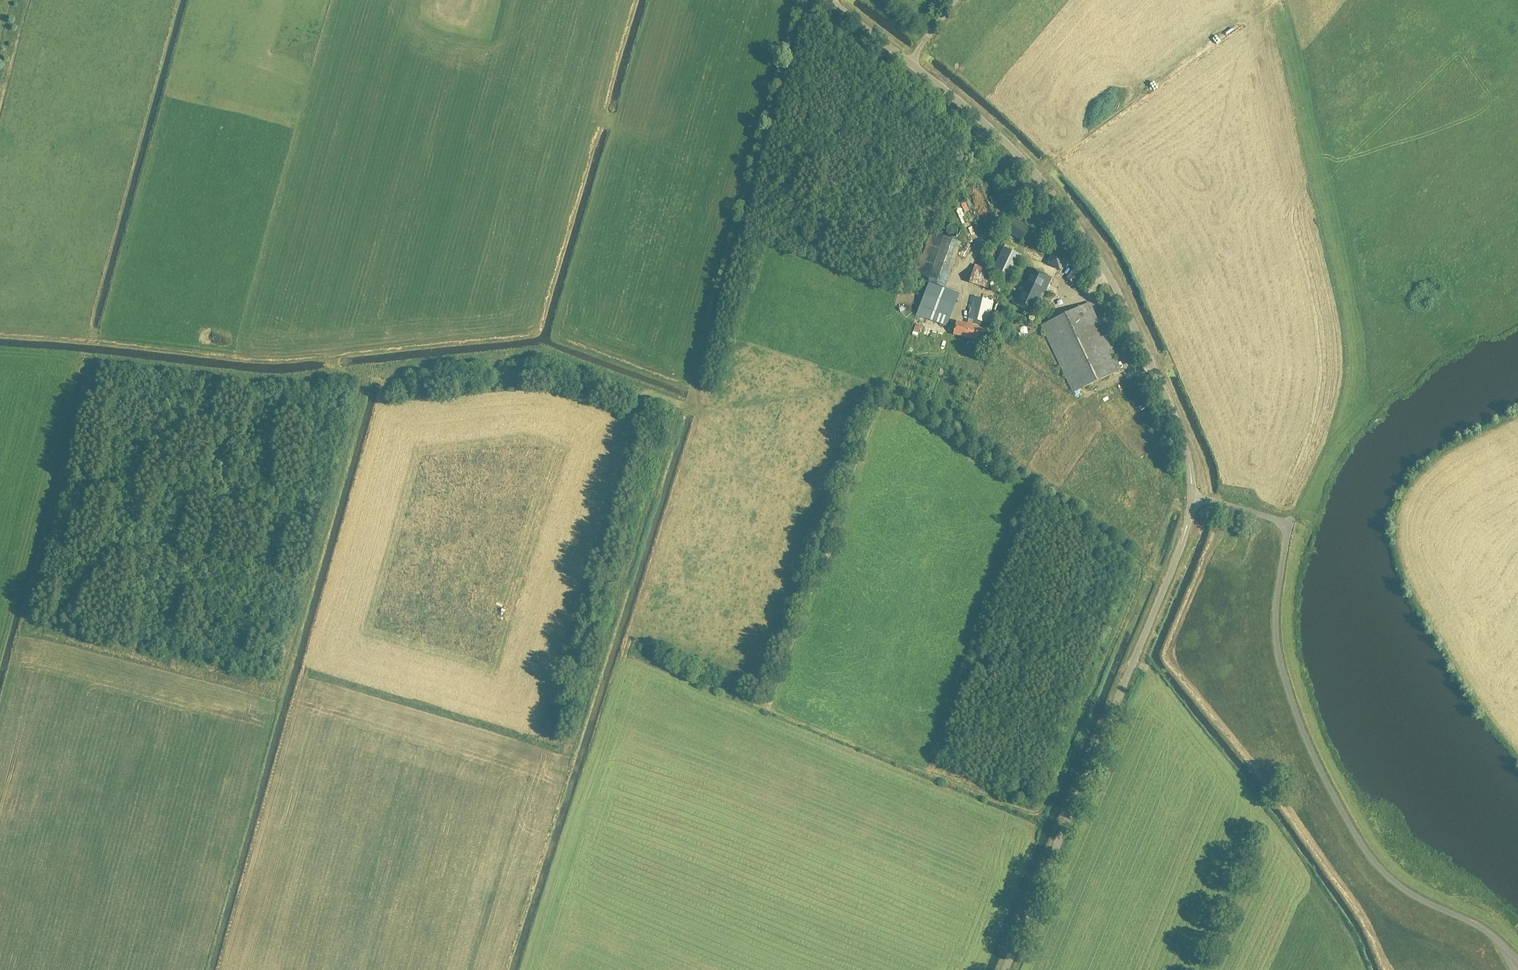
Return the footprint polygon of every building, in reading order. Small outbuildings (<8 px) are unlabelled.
[(975,198),(969,200),(973,209),(978,206),(975,198)] [(956,214),(967,211),(966,204),(954,207),(956,214)] [(1021,241),(1030,227),(1014,216),(1005,230),(1021,241)] [(962,243),(943,236),(931,231),(915,275),(929,280),(946,287),(950,275),(962,243)] [(1022,255),(1004,247),(993,268),(1012,277),(1022,255)] [(1060,270),(1067,256),(1053,250),(1046,263),(1060,270)] [(1079,287),(1090,273),(1077,263),(1066,278),(1079,287)] [(989,289),(994,270),(975,264),(969,282),(989,289)] [(1035,313),(1052,277),(1029,267),(1013,303),(1035,313)] [(947,326),(960,292),(929,280),(916,315),(947,326)] [(968,318),(967,323),(957,321),(953,334),(984,341),(987,328),(978,326),(979,321),(987,323),(993,301),(973,296),(968,318)] [(1073,392),(1121,369),(1089,302),(1042,325),(1073,392)]
